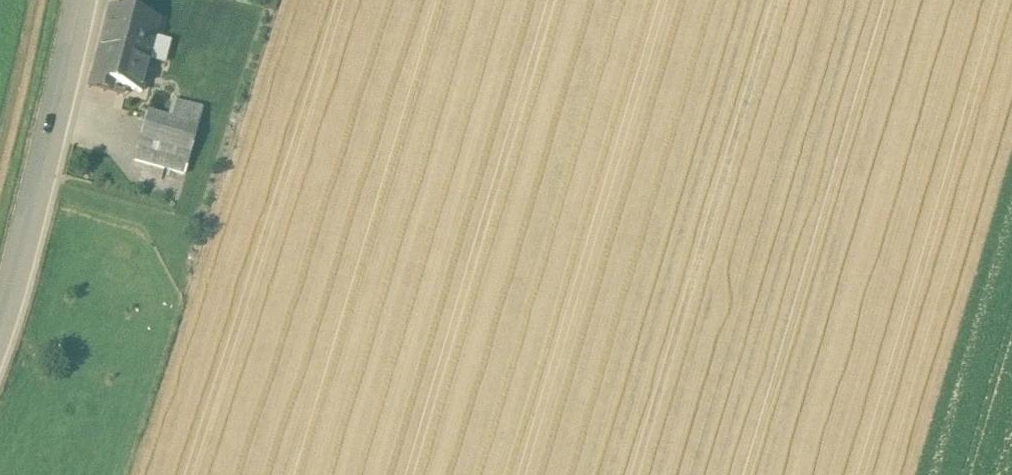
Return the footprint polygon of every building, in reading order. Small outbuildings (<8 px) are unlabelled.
[(102,43),(151,56),(156,39),(161,23),(112,8),(102,43)] [(171,43),(156,39),(151,56),(149,62),(165,67),(171,43)] [(151,56),(102,43),(91,77),(92,77),(116,84),(140,92),(149,62),(151,56)] [(116,84),(92,77),(88,89),(113,97),(116,84)] [(169,119),(148,113),(135,163),(185,176),(202,109),(174,102),(169,119)]
